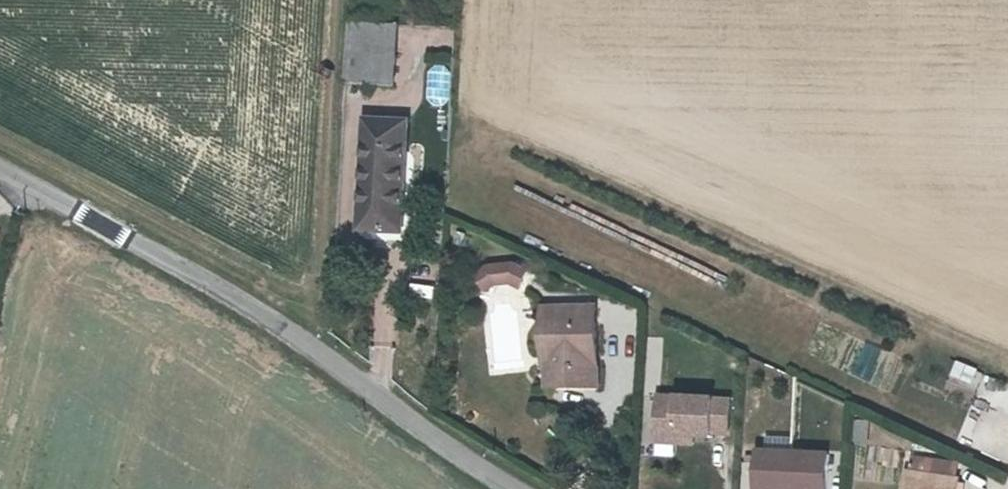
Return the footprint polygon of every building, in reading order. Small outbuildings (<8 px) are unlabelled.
[(349,28),(348,52),(392,56),(395,27),(350,22),(349,28)] [(346,85),(388,88),(392,56),(348,52),(346,85)] [(429,104),(452,104),(452,66),(429,66),(429,104)] [(366,127),(360,234),(401,236),(407,130),(366,127)] [(508,269),(510,286),(521,290),(527,274),(513,268),(508,269)] [(488,271),(477,281),(487,294),(495,288),(510,286),(508,269),(488,271)] [(415,299),(435,297),(434,285),(414,286),(415,299)] [(543,354),(547,354),(556,354),(555,391),(595,391),(597,313),(544,313),(543,354)] [(556,354),(547,354),(547,391),(555,391),(556,354)] [(953,378),(975,384),(980,367),(958,361),(953,378)] [(658,443),(736,443),(736,395),(658,395),(658,443)] [(858,420),(857,479),(871,480),(873,420),(858,420)] [(758,488),(837,488),(837,451),(758,450),(758,488)] [(909,488),(959,488),(960,484),(911,477),(909,488)]
